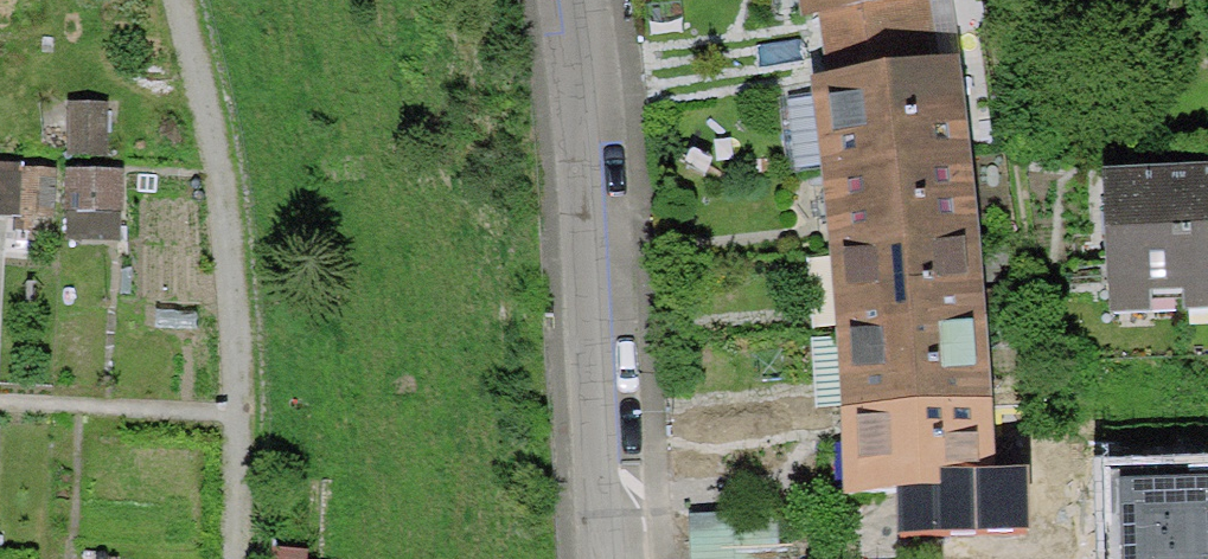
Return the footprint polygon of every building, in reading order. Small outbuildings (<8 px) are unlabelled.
[(820,13),(822,12),(901,0),(817,0),(820,13)] [(840,90),(947,78),(936,0),(901,0),(822,12),(840,90)] [(840,90),(827,91),(834,127),(842,196),(847,274),(854,328),(856,360),(860,453),(866,496),(984,493),(979,315),(947,78),(840,90)] [(1103,182),(1107,294),(1207,290),(1207,178),(1141,180),(1103,182)] [(1107,483),(1109,558),(1207,558),(1207,480),(1107,483)] [(688,515),(689,558),(780,558),(778,512),(688,515)]
